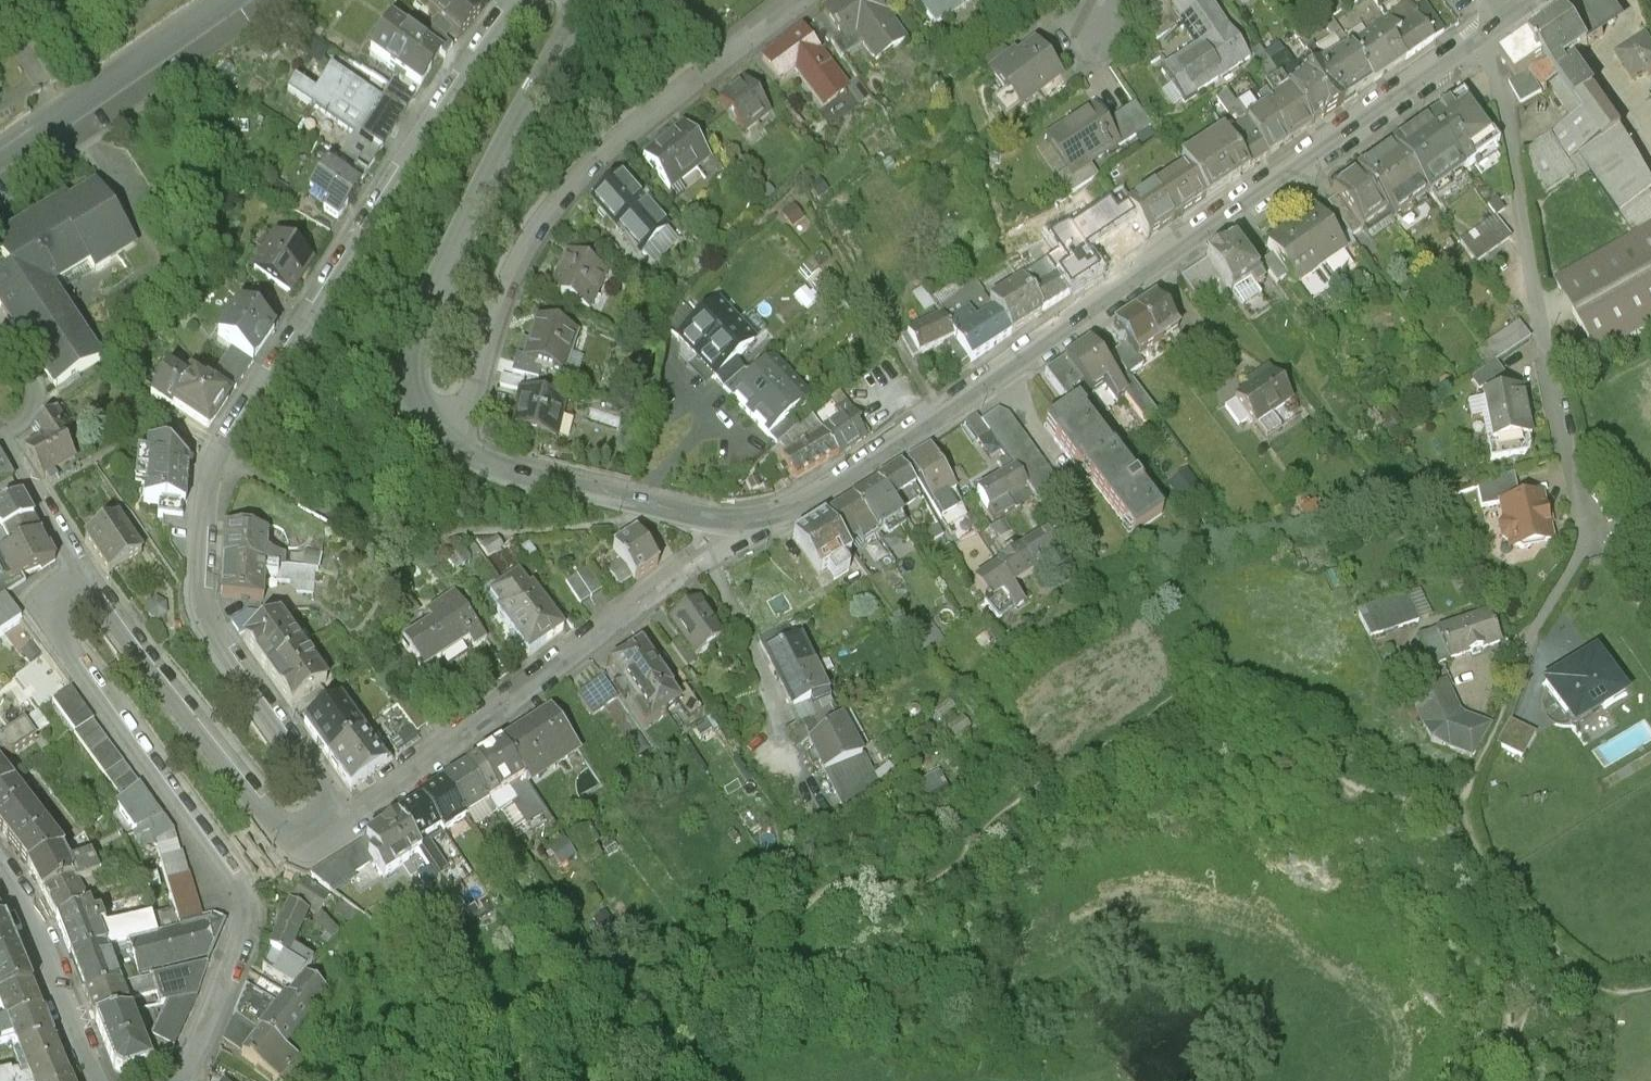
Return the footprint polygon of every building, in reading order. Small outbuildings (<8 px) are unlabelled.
[(440,3),(428,18),(437,26),(431,34),(432,36),(445,46),(452,38),(460,44),(481,18),(459,0),(442,0),(440,3)] [(823,19),(836,37),(837,36),(841,41),(845,45),(855,37),(858,41),(857,42),(872,62),(874,61),(876,64),(905,41),(881,10),(873,0),(847,0),(823,19)] [(881,10),(892,1),(891,0),(873,0),(881,10)] [(920,5),(936,24),(966,0),(927,0),(920,5)] [(1204,0),(1190,0),(1172,12),(1170,13),(1180,28),(1197,53),(1172,69),(1193,102),(1249,65),(1226,32),(1225,33),(1204,0)] [(1588,49),(1604,39),(1598,30),(1619,15),(1608,0),(1587,0),(1565,16),(1588,49)] [(1156,44),(1180,28),(1170,13),(1172,12),(1166,3),(1140,20),(1156,44)] [(1391,47),(1404,65),(1432,46),(1412,17),(1406,9),(1386,23),(1388,26),(1398,41),(1391,47)] [(1412,17),(1432,46),(1442,39),(1422,10),(1412,17)] [(1588,49),(1565,16),(1501,61),(1516,83),(1529,74),(1545,62),(1556,78),(1573,66),(1570,62),(1588,49)] [(836,37),(823,19),(812,28),(830,50),(841,41),(837,36),(836,37)] [(1349,53),(1343,43),(1331,25),(1323,30),(1341,59),(1349,53)] [(1358,71),(1371,89),(1404,65),(1391,47),(1398,41),(1388,26),(1367,41),(1360,31),(1343,43),(1349,53),(1360,70),(1358,71)] [(423,48),(390,27),(370,59),(398,78),(398,95),(413,104),(431,76),(430,75),(439,60),(440,59),(423,48)] [(847,91),(802,35),(763,68),(780,89),(794,78),(822,112),(847,91)] [(452,53),(445,46),(432,36),(423,48),(440,59),(439,60),(445,64),(452,53)] [(1646,41),(1616,59),(1632,84),(1650,73),(1650,49),(1646,41)] [(1268,68),(1281,60),(1269,45),(1258,52),(1268,68)] [(1060,81),(1035,50),(1013,67),(1010,63),(989,80),(1004,99),(991,109),(1005,127),(1022,113),(1021,112),(1060,81)] [(1309,63),(1317,74),(1324,69),(1312,51),(1305,56),(1309,63)] [(989,80),(1010,63),(1003,53),(982,70),(989,80)] [(1324,69),(1317,74),(1341,110),(1352,102),(1371,89),(1358,71),(1360,70),(1349,53),(1341,59),(1324,69)] [(1278,83),(1311,131),(1341,110),(1317,74),(1309,63),(1292,73),(1283,58),(1281,60),(1268,68),(1278,83)] [(1544,94),(1560,83),(1556,78),(1545,62),(1529,74),(1544,94)] [(1573,66),(1556,78),(1560,83),(1585,119),(1552,141),(1576,177),(1580,183),(1591,175),(1621,218),(1650,196),(1650,182),(1631,147),(1622,133),(1576,67),(1573,66)] [(346,80),(331,71),(308,108),(315,113),(382,154),(413,104),(398,95),(354,67),(346,80)] [(1278,83),(1268,68),(1260,73),(1270,88),(1278,83)] [(1522,109),(1542,97),(1530,75),(1509,87),(1522,109)] [(1276,131),(1287,147),(1311,131),(1278,83),(1270,88),(1264,93),(1275,108),(1267,113),(1277,130),(1276,131)] [(769,120),(745,92),(733,102),(732,101),(719,111),(720,112),(719,114),(743,142),(769,120)] [(1238,116),(1235,112),(1224,97),(1215,103),(1229,122),(1238,116)] [(1498,150),(1461,100),(1426,126),(1462,176),(1498,150)] [(1256,145),(1267,161),(1287,147),(1276,131),(1277,130),(1267,113),(1257,120),(1246,104),(1235,112),(1238,116),(1257,145),(1256,145)] [(1109,136),(1120,152),(1150,131),(1134,108),(1112,123),(1117,131),(1109,136)] [(368,177),(382,154),(315,113),(300,138),(312,145),(356,172),(357,171),(368,177)] [(1109,136),(1093,113),(1047,144),(1069,176),(1073,182),(1089,171),(1117,152),(1118,153),(1120,152),(1109,136)] [(1227,145),(1247,175),(1248,174),(1248,175),(1267,161),(1256,145),(1257,145),(1238,116),(1229,122),(1238,136),(1226,143),(1227,145)] [(1462,176),(1426,126),(1391,152),(1427,202),(1462,176)] [(708,169),(682,138),(665,152),(664,152),(641,171),(668,203),(697,180),(696,179),(708,169)] [(1530,207),(1576,177),(1552,141),(1521,159),(1522,161),(1525,173),(1530,207)] [(304,157),(326,171),(349,185),(356,172),(312,145),(304,157)] [(1227,145),(1184,174),(1205,202),(1229,187),(1230,188),(1239,182),(1238,180),(1247,175),(1227,145)] [(1427,202),(1391,152),(1355,177),(1356,178),(1385,219),(1392,227),(1427,202)] [(349,185),(326,171),(308,201),(327,212),(323,218),(338,227),(358,193),(349,187),(350,186),(349,185)] [(358,193),(368,177),(357,171),(356,172),(349,185),(350,186),(349,187),(358,193)] [(1097,183),(1089,171),(1073,182),(1069,176),(1057,185),(1069,202),(1097,183)] [(1184,174),(1126,214),(1146,243),(1171,226),(1172,228),(1182,221),(1181,219),(1205,202),(1184,174)] [(1385,219),(1356,178),(1331,196),(1341,209),(1361,236),(1385,219)] [(68,200),(0,247),(0,260),(12,278),(0,286),(0,311),(56,393),(101,362),(50,288),(88,261),(94,270),(135,242),(97,187),(71,205),(68,200)] [(646,221),(617,191),(591,216),(640,266),(666,240),(647,220),(646,221)] [(1350,244),(1361,236),(1341,209),(1331,217),(1346,238),(1350,244)] [(793,215),(781,230),(799,244),(811,229),(793,215)] [(1017,258),(1018,260),(1047,246),(1057,261),(1078,292),(1097,279),(1085,262),(1097,254),(1088,240),(1076,248),(1067,236),(1057,215),(1008,240),(1017,258)] [(1336,246),(1346,238),(1331,217),(1320,225),(1336,246)] [(1320,225),(1315,218),(1291,236),(1319,275),(1344,257),(1336,246),(1320,225)] [(1511,241),(1495,220),(1460,246),(1476,268),(1511,241)] [(1556,287),(1600,363),(1650,334),(1650,234),(1556,287)] [(1319,275),(1291,236),(1266,253),(1271,260),(1287,281),(1295,292),(1319,275)] [(312,267),(276,244),(254,280),(289,302),(312,267)] [(1246,264),(1233,246),(1221,254),(1204,265),(1240,315),(1260,302),(1254,294),(1263,288),(1262,287),(1263,287),(1250,269),(1254,266),(1250,261),(1246,264)] [(1005,264),(1020,285),(1026,282),(1021,271),(1023,271),(1018,260),(1017,258),(1005,264)] [(1276,289),(1287,281),(1271,260),(1260,268),(1276,289)] [(1020,285),(1041,317),(1078,292),(1057,261),(1026,282),(1020,285)] [(1194,303),(1217,286),(1203,266),(1180,283),(1194,303)] [(605,285),(567,268),(549,308),(585,324),(593,307),(594,308),(605,285)] [(976,327),(995,314),(989,306),(975,286),(976,285),(976,284),(965,291),(966,293),(952,303),(939,313),(943,320),(948,329),(969,316),(976,327)] [(996,313),(1012,337),(1041,317),(1020,285),(989,306),(995,314),(996,313)] [(923,319),(934,311),(922,293),(911,301),(923,319)] [(939,313),(952,303),(945,294),(931,303),(937,314),(939,313)] [(1162,312),(1154,302),(1134,317),(1157,349),(1169,341),(1177,335),(1166,319),(1172,315),(1167,309),(1162,312)] [(268,320),(246,306),(217,351),(252,373),(274,339),(261,331),(268,320)] [(969,316),(948,329),(954,341),(968,361),(971,365),(1012,337),(996,313),(995,314),(976,327),(969,316)] [(679,316),(667,345),(677,354),(698,334),(680,315),(679,316)] [(734,336),(716,317),(698,334),(677,354),(694,373),(734,336)] [(1138,362),(1157,349),(1134,317),(1113,331),(1121,342),(1116,345),(1120,351),(1121,352),(1126,348),(1137,363),(1138,362)] [(948,344),(954,341),(948,329),(943,320),(902,342),(913,362),(948,344)] [(1530,342),(1519,327),(1485,352),(1485,353),(1494,364),(1495,366),(1530,342)] [(1184,344),(1177,335),(1169,341),(1168,343),(1174,351),(1184,344)] [(576,348),(536,336),(529,358),(523,356),(516,376),(523,378),(522,379),(561,391),(567,371),(569,372),(576,348)] [(752,355),(734,336),(694,373),(713,392),(734,372),(752,355)] [(954,341),(948,344),(961,366),(968,361),(954,341)] [(1064,365),(1082,390),(1090,401),(1105,390),(1117,407),(1124,402),(1127,400),(1122,393),(1088,347),(1064,365)] [(1143,370),(1138,362),(1137,363),(1126,348),(1121,352),(1120,351),(1111,358),(1128,381),(1143,370)] [(1457,390),(1494,364),(1485,353),(1449,379),(1457,390)] [(235,401),(249,378),(229,365),(214,388),(235,401)] [(1064,365),(1044,380),(1062,404),(1082,390),(1064,365)] [(1501,380),(1492,368),(1469,385),(1478,397),(1501,380)] [(722,402),(743,382),(734,372),(713,392),(722,402)] [(198,393),(206,398),(209,392),(197,385),(198,384),(183,373),(179,380),(198,393)] [(788,392),(770,373),(752,391),(731,411),(749,430),(788,392)] [(179,380),(171,375),(149,409),(178,427),(198,393),(179,380)] [(1301,420),(1270,378),(1264,383),(1261,379),(1245,390),(1248,394),(1235,404),(1249,423),(1265,446),(1301,420)] [(722,402),(731,411),(752,391),(743,382),(722,402)] [(1127,400),(1124,402),(1143,429),(1156,420),(1132,386),(1122,393),(1127,400)] [(806,411),(788,392),(749,430),(767,449),(789,428),(806,411)] [(206,398),(198,393),(178,427),(183,430),(206,444),(207,445),(228,412),(206,398)] [(1530,442),(1520,394),(1496,399),(1497,400),(1483,403),(1491,447),(1485,448),(1489,467),(1524,460),(1529,453),(1527,443),(1530,442)] [(842,422),(851,415),(839,397),(827,408),(831,413),(834,411),(842,422)] [(1238,432),(1249,423),(1235,404),(1224,412),(1238,432)] [(1084,417),(1077,406),(1044,431),(1079,478),(1082,475),(1132,542),(1161,521),(1141,493),(1142,492),(1134,481),(1133,482),(1112,454),(1111,455),(1084,418),(1084,417)] [(563,419),(519,409),(515,428),(518,428),(513,450),(553,459),(563,419)] [(981,425),(1006,461),(1026,489),(1046,518),(1059,491),(1048,486),(1051,480),(1041,476),(1044,470),(1034,465),(1036,460),(1027,455),(1029,450),(1020,445),(1022,439),(1013,435),(1015,430),(1005,425),(1008,419),(997,413),(981,425)] [(821,439),(821,440),(836,460),(839,464),(869,442),(851,415),(842,422),(821,439)] [(56,442),(57,442),(63,438),(52,422),(32,438),(41,452),(56,442)] [(789,428),(767,449),(775,458),(798,437),(789,428)] [(199,454),(206,444),(183,430),(177,440),(199,454)] [(821,440),(780,468),(782,472),(779,475),(783,482),(787,479),(794,489),(836,460),(821,440)] [(56,442),(41,452),(25,462),(43,490),(75,470),(57,442),(56,442)] [(949,481),(930,450),(907,467),(931,507),(941,524),(956,514),(947,499),(955,493),(949,481)] [(146,470),(136,470),(134,499),(144,500),(142,519),(157,520),(182,522),(184,521),(187,476),(186,476),(163,461),(147,460),(146,470)] [(1026,489),(1006,461),(999,466),(1005,478),(976,496),(994,524),(1014,513),(1006,501),(1026,489)] [(915,490),(901,471),(878,488),(891,506),(897,516),(915,503),(912,498),(917,494),(914,490),(915,490)] [(10,493),(0,474),(0,501),(10,493)] [(1500,510),(1519,506),(1513,479),(1476,493),(1481,514),(1500,510)] [(897,516),(891,506),(878,488),(852,507),(876,540),(883,535),(888,542),(905,530),(897,516)] [(1026,489),(1006,501),(1014,513),(1033,502),(1026,489)] [(20,511),(10,493),(0,501),(0,521),(20,511)] [(1547,529),(1544,514),(1543,515),(1540,502),(1519,506),(1500,510),(1503,527),(1499,533),(1501,545),(1508,549),(1509,555),(1515,554),(1520,557),(1528,556),(1531,551),(1549,547),(1546,529),(1547,529)] [(876,540),(852,507),(828,524),(844,546),(845,545),(849,551),(858,545),(862,552),(877,541),(876,540)] [(29,527),(20,511),(0,521),(0,541),(29,527)] [(943,539),(929,514),(918,520),(932,545),(943,539)] [(181,534),(182,522),(157,520),(156,532),(181,534)] [(955,548),(978,537),(970,523),(957,530),(956,528),(947,534),(955,548)] [(36,549),(40,547),(29,527),(0,541),(0,544),(5,554),(10,563),(36,549)] [(850,562),(824,527),(792,550),(818,586),(826,579),(833,589),(849,578),(842,568),(850,562)] [(115,532),(84,553),(109,590),(140,568),(115,532)] [(1020,555),(1032,575),(1059,556),(1047,536),(1036,544),(1031,538),(1024,543),(1028,550),(1020,555)] [(266,547),(224,544),(222,577),(263,578),(264,566),(266,547)] [(4,618),(3,617),(24,599),(21,593),(39,584),(40,587),(54,575),(48,564),(44,566),(36,549),(10,563),(11,566),(0,572),(0,621),(4,618)] [(656,580),(634,550),(611,566),(619,578),(630,593),(632,597),(656,580)] [(5,554),(0,557),(0,572),(11,566),(10,563),(5,554)] [(997,572),(1009,592),(1010,591),(1032,575),(1020,555),(997,572)] [(479,566),(486,575),(502,564),(496,556),(475,558),(479,566)] [(453,589),(468,578),(452,558),(438,569),(453,589)] [(263,578),(282,579),(282,567),(264,566),(263,578)] [(1009,592),(997,572),(974,590),(985,607),(983,609),(997,629),(1023,610),(1010,591),(1009,592)] [(263,578),(222,577),(220,612),(262,615),(263,590),(275,590),(275,595),(288,595),(288,579),(282,579),(263,578)] [(622,598),(630,593),(619,578),(612,583),(622,598)] [(314,581),(288,579),(288,595),(296,604),(313,605),(314,581)] [(530,602),(531,603),(538,597),(524,579),(513,587),(515,591),(517,590),(527,604),(530,602)] [(600,604),(586,583),(564,598),(578,619),(600,604)] [(503,601),(544,656),(561,643),(531,603),(530,602),(527,604),(517,590),(515,591),(503,601)] [(544,656),(503,601),(489,611),(499,625),(496,628),(527,669),(544,656)] [(403,618),(395,624),(401,633),(418,621),(409,608),(400,614),(403,618)] [(485,652),(453,608),(425,629),(430,636),(401,657),(422,686),(466,654),(472,662),(485,652)] [(1403,610),(1354,629),(1366,657),(1415,638),(1403,610)] [(712,638),(695,615),(669,634),(681,650),(695,670),(697,668),(719,651),(711,639),(712,638)] [(20,638),(4,618),(0,621),(0,653),(20,638)] [(264,629),(261,625),(247,624),(229,637),(238,649),(254,638),(253,637),(264,629)] [(302,660),(278,628),(269,635),(264,629),(253,637),(254,638),(258,643),(243,654),(267,686),(302,660)] [(1497,659),(1484,628),(1416,655),(1428,685),(1467,670),(1468,673),(1477,670),(1476,667),(1497,659)] [(763,665),(792,651),(785,636),(757,653),(763,665)] [(698,670),(697,668),(695,670),(681,650),(670,658),(686,679),(698,670)] [(805,678),(792,651),(763,665),(791,721),(808,712),(794,683),(805,678)] [(624,667),(664,724),(678,715),(679,714),(673,705),(669,700),(670,699),(640,656),(624,667)] [(326,693),(302,660),(267,686),(291,719),(326,693)] [(664,724),(624,667),(608,678),(637,720),(632,723),(643,739),(664,724)] [(1541,702),(1569,745),(1598,726),(1620,711),(1591,668),(1541,702)] [(794,683),(808,712),(811,718),(827,709),(828,709),(812,674),(805,678),(794,683)] [(616,709),(601,687),(576,705),(591,726),(616,709)] [(673,705),(679,714),(678,715),(688,729),(700,720),(683,697),(673,705)] [(75,747),(92,733),(93,732),(70,703),(51,718),(75,747)] [(423,704),(400,721),(416,742),(439,725),(423,704)] [(362,742),(338,709),(303,735),(327,768),(362,742)] [(830,715),(827,709),(811,718),(808,712),(791,721),(797,734),(788,739),(800,757),(820,741),(821,743),(836,731),(828,718),(830,715)] [(1423,742),(1426,749),(1449,739),(1452,738),(1442,712),(1415,722),(1423,742)] [(501,754),(523,789),(574,753),(550,719),(501,754)] [(859,746),(845,725),(836,731),(821,743),(807,755),(822,787),(859,769),(859,768),(850,752),(859,746)] [(73,748),(120,806),(138,791),(92,733),(75,747),(73,748)] [(2,767),(12,767),(36,749),(24,734),(0,753),(0,769),(2,767)] [(1416,745),(1426,769),(1464,783),(1482,751),(1449,739),(1426,749),(1423,742),(1416,745)] [(362,742),(327,768),(350,799),(391,769),(373,745),(368,749),(362,742)] [(1516,783),(1530,756),(1504,743),(1490,770),(1516,783)] [(464,777),(466,778),(487,812),(487,813),(506,800),(514,810),(512,812),(526,834),(545,822),(523,789),(501,754),(496,747),(492,750),(488,753),(471,765),(474,770),(464,777)] [(859,769),(822,787),(842,830),(879,805),(862,767),(859,768),(859,769)] [(443,793),(464,826),(487,812),(466,778),(443,793)] [(12,795),(0,781),(0,804),(12,795)] [(150,829),(162,823),(139,792),(118,810),(136,836),(150,829)] [(421,809),(442,841),(464,826),(443,793),(421,809)] [(59,859),(63,856),(12,795),(0,804),(0,843),(27,875),(28,877),(59,859)] [(396,825),(419,859),(429,874),(439,867),(429,851),(442,841),(421,809),(396,825)] [(180,929),(202,922),(189,879),(188,879),(182,858),(179,858),(173,839),(162,823),(150,829),(180,929)] [(419,859),(396,825),(366,846),(374,858),(368,863),(372,869),(383,885),(409,867),(408,866),(419,859)] [(374,858),(366,846),(308,886),(327,900),(372,869),(368,863),(374,858)] [(76,891),(100,880),(91,864),(67,873),(59,859),(28,877),(43,904),(74,887),(76,891)] [(134,873),(120,879),(127,900),(141,894),(134,873)] [(57,931),(89,912),(84,903),(114,889),(108,876),(100,880),(76,891),(74,887),(43,904),(57,931)] [(423,894),(437,887),(430,876),(418,884),(423,894)] [(329,906),(304,888),(291,906),(317,922),(320,918),(329,906)] [(351,923),(355,925),(359,920),(342,909),(336,918),(348,926),(351,923)] [(307,920),(289,911),(269,958),(286,966),(292,956),(307,920)] [(93,921),(89,912),(57,931),(71,965),(128,947),(155,938),(155,936),(150,918),(107,931),(101,941),(98,932),(104,929),(100,918),(93,921)] [(155,938),(128,947),(139,984),(152,980),(209,964),(210,960),(225,923),(212,919),(202,922),(180,929),(155,936),(155,938)] [(17,968),(4,937),(4,936),(0,938),(0,975),(17,968)] [(120,990),(139,984),(128,947),(71,965),(85,1001),(120,989),(120,990)] [(292,956),(286,966),(269,958),(262,974),(269,979),(292,991),(293,991),(302,980),(304,978),(312,969),(292,956)] [(209,964),(152,980),(157,995),(161,1008),(166,1007),(195,1000),(197,1002),(209,964)] [(30,999),(17,968),(0,975),(0,1010),(30,999)] [(292,991),(269,979),(266,985),(285,995),(292,991)] [(94,1027),(130,1016),(126,1004),(134,1004),(157,995),(152,980),(139,984),(120,990),(120,989),(85,1001),(94,1027)] [(261,1034),(260,1035),(283,1051),(326,994),(307,981),(288,1001),(286,1000),(261,1034)] [(255,1031),(275,1003),(245,987),(234,1016),(237,1018),(255,1031)] [(41,1024),(30,999),(0,1010),(0,1039),(41,1024)] [(172,1054),(197,1002),(195,1000),(166,1007),(151,1042),(143,1044),(152,1066),(163,1062),(172,1054)] [(143,1044),(138,1033),(148,1029),(141,1013),(130,1016),(94,1027),(114,1075),(113,1075),(123,1079),(152,1067),(152,1066),(143,1044)] [(244,1056),(260,1034),(255,1031),(237,1018),(223,1044),(244,1056)] [(53,1049),(41,1024),(0,1039),(0,1057),(6,1055),(11,1049),(17,1063),(53,1049)] [(260,1035),(261,1034),(260,1034),(244,1056),(241,1060),(270,1080),(282,1080),(297,1062),(283,1051),(260,1035)] [(53,1049),(17,1063),(24,1080),(65,1080),(53,1049)] [(372,1077),(362,1068),(352,1077),(357,1080),(368,1080),(372,1077)]
